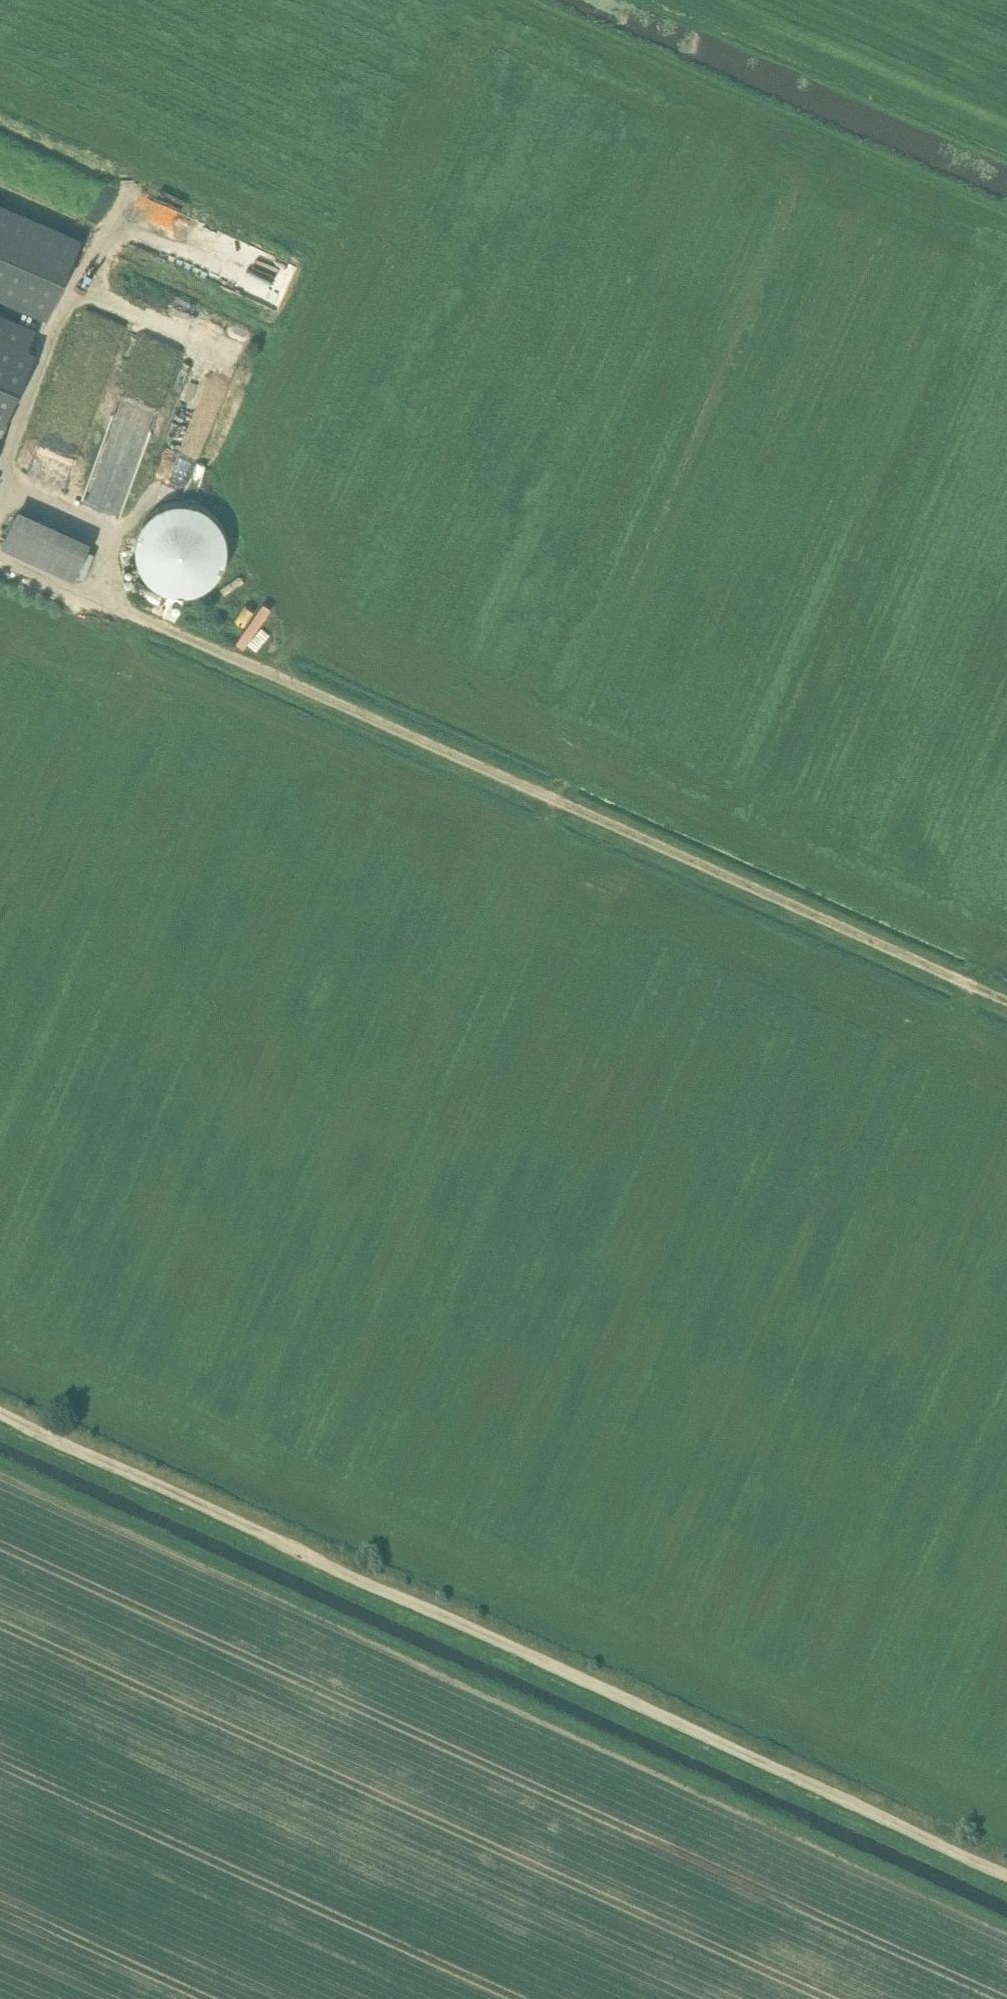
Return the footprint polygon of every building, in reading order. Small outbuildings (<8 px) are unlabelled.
[(0,203),(0,295),(47,315),(80,238),(0,203)] [(4,424),(36,349),(28,346),(36,328),(0,312),(0,433),(4,424)] [(138,539),(137,547),(138,554),(140,562),(143,569),(148,575),(150,578),(153,581),(160,585),(167,589),(174,591),(182,591),(186,591),(194,590),(201,587),(208,583),(214,578),(219,572),(223,566),(225,558),(226,554),(227,547),(226,539),(224,531),(221,524),(216,518),(214,515),(208,510),(201,506),(197,504),(190,502),(182,502),(174,502),(167,504),(160,508),(156,510),(150,515),(148,518),(143,524),(140,531),(138,539)] [(1,547),(74,579),(91,540),(19,507),(1,547)] [(248,650),(270,607),(260,602),(238,645),(248,650)]
